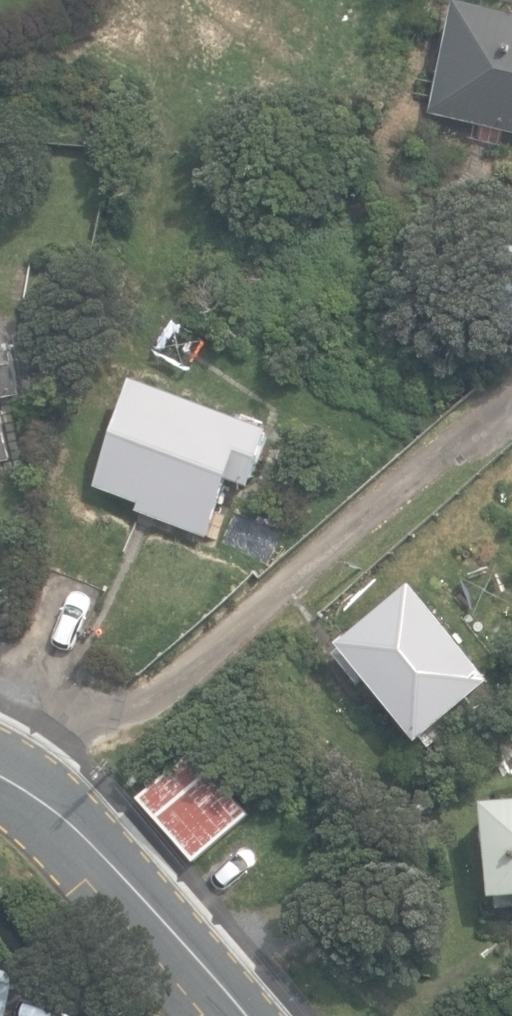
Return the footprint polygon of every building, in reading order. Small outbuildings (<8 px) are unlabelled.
[(511,131),(511,13),(458,0),(431,112),(511,131)] [(21,394),(10,335),(0,337),(0,398),(21,394)] [(275,428),(138,376),(96,486),(141,503),(139,510),(209,536),(231,478),(253,486),(275,428)] [(9,459),(0,411),(0,461),(9,459)] [(343,639),(422,737),(496,678),(418,579),(343,639)] [(135,786),(192,854),(250,805),(193,738),(135,786)] [(495,892),(511,891),(511,798),(488,799),(495,892)] [(19,980),(0,976),(0,1015),(10,1015),(19,980)]
